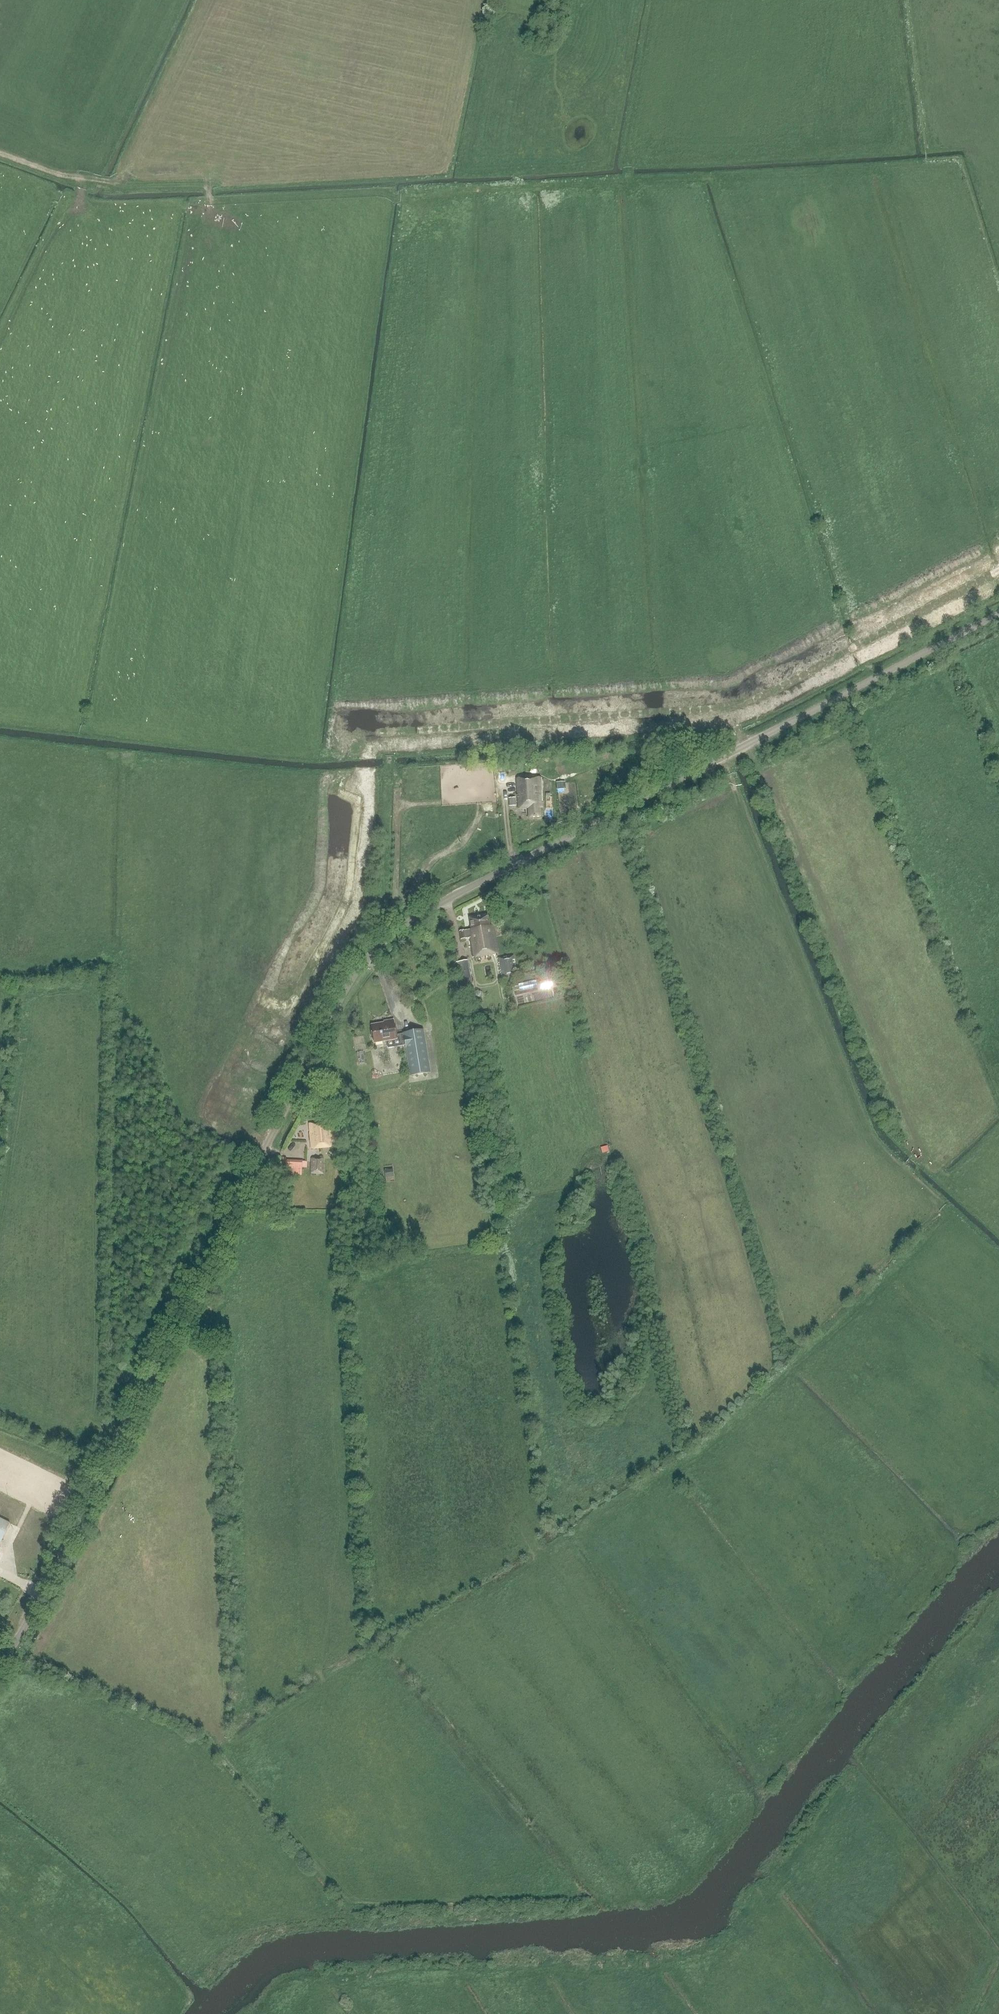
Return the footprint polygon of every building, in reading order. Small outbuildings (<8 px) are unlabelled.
[(539,807),(541,807),(540,778),(517,779),(518,808),(529,808),(529,817),(540,817),(539,807)] [(496,954),(497,954),(492,925),(490,926),(488,916),(469,919),(471,929),(459,931),(460,939),(469,938),(472,958),(474,958),(495,954),(496,954)] [(497,958),(501,979),(517,976),(514,955),(497,958)] [(461,994),(473,991),(468,960),(456,963),(461,994)] [(535,999),(535,988),(539,988),(539,982),(529,982),(529,990),(525,990),(525,999),(535,999)] [(388,1047),(405,1044),(410,1076),(430,1073),(423,1030),(403,1033),(403,1035),(396,1036),(394,1021),(371,1025),(374,1043),(387,1041),(388,1047)] [(312,1149),(334,1147),(332,1128),(329,1128),(328,1117),(320,1118),(320,1122),(310,1123),(312,1149)] [(311,1158),(310,1174),(323,1174),(324,1159),(311,1158)] [(288,1160),(287,1174),(301,1175),(302,1168),(307,1168),(307,1161),(302,1161),(302,1160),(288,1160)] [(393,1169),(384,1170),(385,1178),(393,1177),(393,1169)] [(0,1518),(0,1542),(10,1523),(0,1518)]
